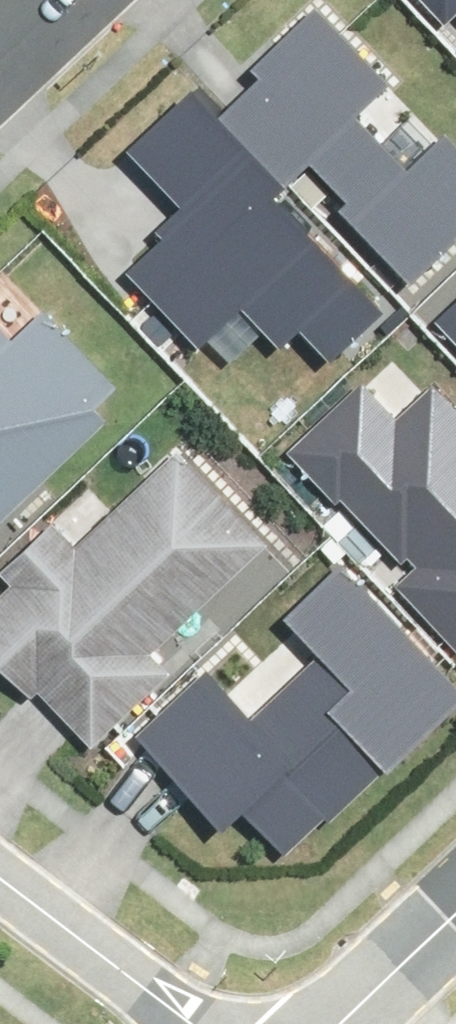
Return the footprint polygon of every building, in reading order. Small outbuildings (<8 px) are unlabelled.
[(218,67),(236,85),(221,100),(294,174),(316,153),(418,257),(455,221),(455,146),(445,135),(417,162),(361,105),(396,71),(327,0),(316,0),(281,34),(267,19),(218,67)] [(134,259),(199,330),(244,289),(275,323),(294,306),(327,342),(379,296),(280,187),(294,174),(221,100),(198,68),(126,133),(192,206),(134,259)] [(104,404),(98,397),(85,384),(112,358),(41,283),(12,312),(0,302),(0,502),(104,404)] [(443,297),(455,311),(455,285),(443,297)] [(455,622),(455,383),(432,360),(398,395),(360,359),(289,433),(357,497),(342,513),(455,622)] [(93,719),(166,652),(154,639),(263,537),(175,443),(98,514),(78,492),(1,559),(12,571),(0,582),(0,651),(20,673),(42,665),(93,719)] [(130,709),(219,811),(240,793),(276,835),(455,680),(455,668),(347,542),(277,602),(304,632),(245,683),(209,641),(130,709)]
